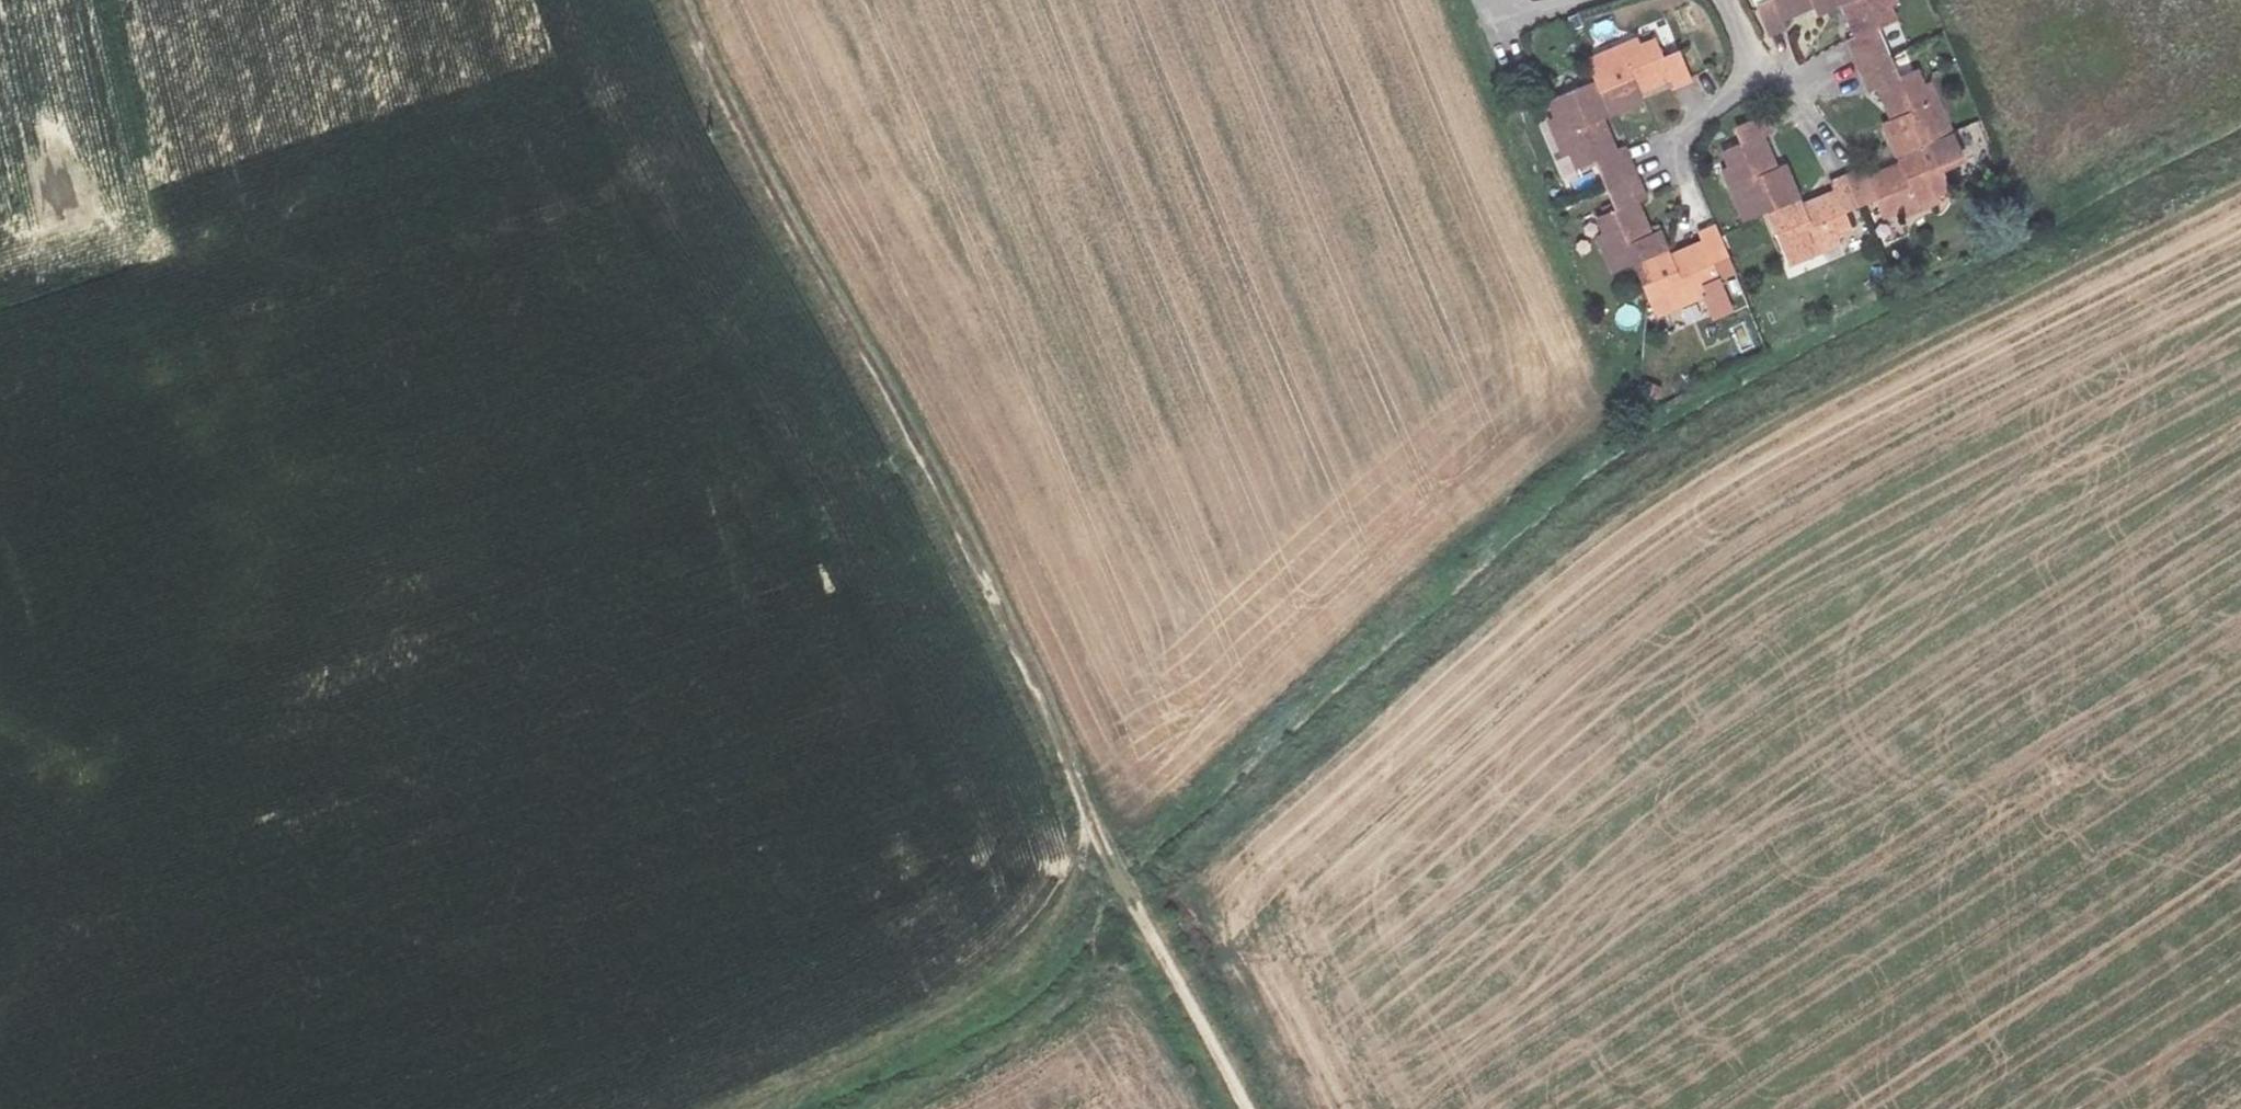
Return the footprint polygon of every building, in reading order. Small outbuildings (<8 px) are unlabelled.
[(1765,35),(1781,30),(1778,20),(1811,8),(1814,17),(1843,6),(1856,41),(1848,43),(1866,95),(1876,92),(1888,123),(1878,126),(1895,170),(1862,183),(1858,172),(1825,186),(1828,196),(1794,210),(1778,166),(1767,171),(1755,138),(1765,133),(1759,117),(1732,127),(1739,144),(1719,151),(1725,165),(1715,169),(1723,189),(1728,188),(1739,219),(1760,212),(1780,263),(1810,251),(1812,255),(1832,248),(1828,240),(1843,233),(1836,216),(1869,203),(1876,220),(1892,215),(1894,222),(1913,215),(1911,211),(1935,202),(1933,194),(1947,189),(1930,145),(1947,138),(1926,87),(1918,90),(1913,75),(1896,82),(1878,33),(1894,26),(1889,13),(1897,10),(1893,0),(1770,0),(1771,3),(1755,10),(1765,35)] [(1719,252),(1708,224),(1689,231),(1694,242),(1663,254),(1652,227),(1643,230),(1630,198),(1640,194),(1620,141),(1609,146),(1596,114),(1639,97),(1636,88),(1667,76),(1671,84),(1688,78),(1676,49),(1662,55),(1655,36),(1639,41),(1636,33),(1601,47),(1608,67),(1557,87),(1562,101),(1548,107),(1557,130),(1550,132),(1557,151),(1568,147),(1574,160),(1591,153),(1610,203),(1594,210),(1601,228),(1589,232),(1596,250),(1604,247),(1610,262),(1625,257),(1645,309),(1675,299),(1679,300),(1696,294),(1704,314),(1723,307),(1704,258),(1719,252)] [(1728,327),(1736,346),(1754,338),(1746,320),(1728,327)]
